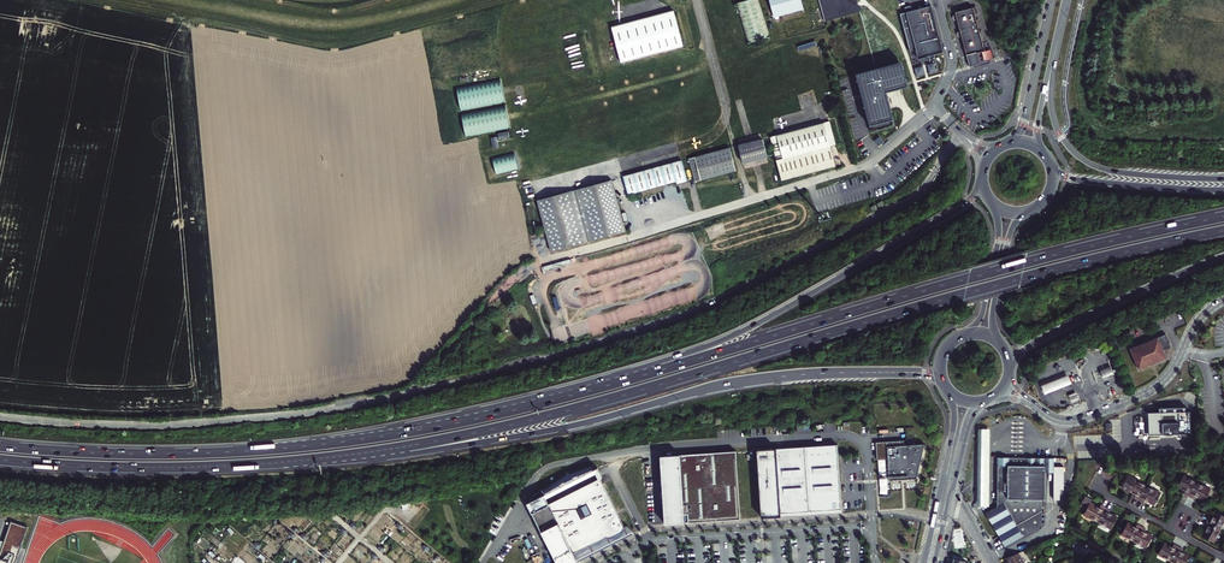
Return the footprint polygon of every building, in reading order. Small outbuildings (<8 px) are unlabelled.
[(758,0),(755,0),(736,5),(747,45),(769,40),(758,0)] [(800,0),(769,0),(774,18),(790,13),(803,10),(800,0)] [(825,21),(860,11),(857,0),(819,0),(825,21)] [(911,5),(904,7),(909,26),(904,28),(910,52),(916,50),(918,59),(943,52),(930,5),(912,10),(911,5)] [(961,10),(955,12),(956,16),(955,17),(955,19),(957,19),(960,32),(959,32),(960,36),(961,36),(969,66),(980,63),(977,52),(983,51),(985,51),(985,48),(984,48),(973,7),(967,9),(967,6),(961,8),(961,10)] [(673,11),(611,27),(620,63),(683,46),(673,11)] [(991,50),(982,52),(984,61),(993,58),(991,50)] [(901,62),(856,74),(860,87),(856,88),(858,95),(862,94),(871,132),(894,126),(885,92),(908,86),(901,62)] [(458,87),(462,111),(506,103),(501,79),(458,87)] [(505,106),(461,114),(466,137),(510,128),(505,106)] [(777,135),(769,137),(780,182),(835,167),(830,147),(835,145),(829,121),(777,135)] [(497,133),(498,139),(509,137),(508,131),(497,133)] [(762,139),(738,145),(742,162),(769,155),(765,138),(762,139)] [(729,148),(688,159),(694,182),(735,171),(729,148)] [(514,153),(492,159),(495,175),(518,170),(514,153)] [(682,161),(623,176),(628,194),(676,181),(677,184),(687,181),(682,161)] [(610,179),(536,200),(544,231),(564,250),(625,233),(610,179)] [(543,230),(549,253),(563,250),(564,250),(544,231),(543,230)] [(565,326),(551,331),(555,343),(568,338),(565,326)] [(1149,340),(1149,341),(1142,344),(1141,343),(1131,347),(1135,356),(1137,359),(1136,359),(1139,368),(1147,365),(1146,365),(1159,359),(1160,360),(1167,357),(1164,349),(1171,346),(1170,342),(1171,341),(1167,333),(1149,340)] [(1110,367),(1100,371),(1103,379),(1114,375),(1110,367)] [(1068,376),(1041,387),(1045,396),(1071,385),(1068,376)] [(1069,396),(1072,403),(1079,400),(1076,393),(1069,396)] [(1191,433),(1190,411),(1186,411),(1186,407),(1159,408),(1159,412),(1148,412),(1149,435),(1191,433)] [(978,429),(978,506),(990,506),(990,429),(978,429)] [(904,439),(876,441),(876,458),(887,457),(888,475),(889,479),(916,477),(924,444),(904,445),(904,439)] [(837,443),(756,448),(760,516),(780,514),(780,511),(827,509),(827,499),(840,498),(837,443)] [(735,449),(660,454),(664,522),(711,519),(739,517),(735,449)] [(1055,458),(998,458),(998,507),(986,513),(989,517),(1005,547),(1043,525),(1043,500),(1046,500),(1046,473),(1046,471),(1055,471),(1055,467),(1055,464),(1055,458)] [(570,474),(545,488),(549,495),(553,492),(551,489),(556,486),(558,489),(563,487),(561,483),(567,480),(569,484),(572,482),(577,480),(575,476),(581,474),(583,478),(588,476),(586,472),(592,470),(593,474),(598,472),(596,469),(595,465),(570,474)] [(1065,467),(1055,467),(1055,471),(1046,471),(1046,473),(1055,473),(1055,500),(1061,500),(1061,490),(1065,490),(1065,467)] [(1184,493),(1189,495),(1197,480),(1184,473),(1178,485),(1185,490),(1184,493)] [(528,501),(557,562),(578,562),(577,560),(573,552),(607,536),(608,537),(609,537),(609,538),(610,538),(611,538),(612,538),(613,539),(614,539),(615,539),(616,538),(617,538),(618,538),(619,538),(619,537),(620,537),(620,536),(621,536),(622,535),(622,534),(623,534),(623,533),(624,532),(624,531),(624,530),(624,529),(625,528),(625,527),(624,527),(624,526),(624,525),(624,524),(602,478),(604,477),(604,476),(600,477),(601,479),(597,481),(590,484),(580,488),(572,492),(562,496),(551,502),(546,492),(528,501)] [(1134,497),(1139,499),(1146,485),(1133,478),(1127,490),(1135,495),(1134,497)] [(1197,480),(1189,495),(1194,498),(1195,495),(1205,500),(1211,488),(1197,480)] [(1146,485),(1139,499),(1143,502),(1145,499),(1154,504),(1161,492),(1146,485)] [(570,487),(560,492),(562,496),(572,492),(570,487)] [(780,511),(780,514),(829,512),(841,511),(840,498),(827,499),(827,509),(780,511)] [(1100,523),(1107,508),(1102,505),(1101,508),(1092,503),(1093,501),(1087,498),(1082,507),(1088,510),(1086,515),(1100,523)] [(1100,523),(1113,529),(1119,517),(1111,513),(1112,510),(1107,508),(1100,523)] [(1221,529),(1223,524),(1223,514),(1216,510),(1212,518),(1209,516),(1206,521),(1221,529)] [(1215,541),(1221,529),(1206,521),(1204,525),(1207,527),(1203,535),(1215,541)] [(1123,534),(1136,541),(1143,527),(1139,524),(1137,527),(1129,523),(1123,534)] [(573,552),(577,560),(635,534),(629,526),(626,528),(624,524),(624,525),(624,526),(624,527),(625,527),(625,528),(624,529),(624,530),(624,531),(624,532),(623,533),(623,534),(622,534),(622,535),(621,536),(620,536),(620,537),(619,537),(619,538),(618,538),(617,538),(616,538),(615,539),(614,539),(613,539),(612,538),(611,538),(610,538),(609,538),(609,537),(608,537),(607,536),(573,552)] [(1148,529),(1143,527),(1136,541),(1148,548),(1154,536),(1146,531),(1148,529)] [(1159,554),(1172,561),(1180,546),(1175,543),(1173,546),(1165,542),(1159,554)] [(1069,547),(1073,556),(1087,548),(1077,543),(1069,547)] [(1180,546),(1172,561),(1177,562),(1186,562),(1190,555),(1182,551),(1184,548),(1180,546)] [(1018,553),(1007,558),(1010,562),(1024,562),(1018,553)]
